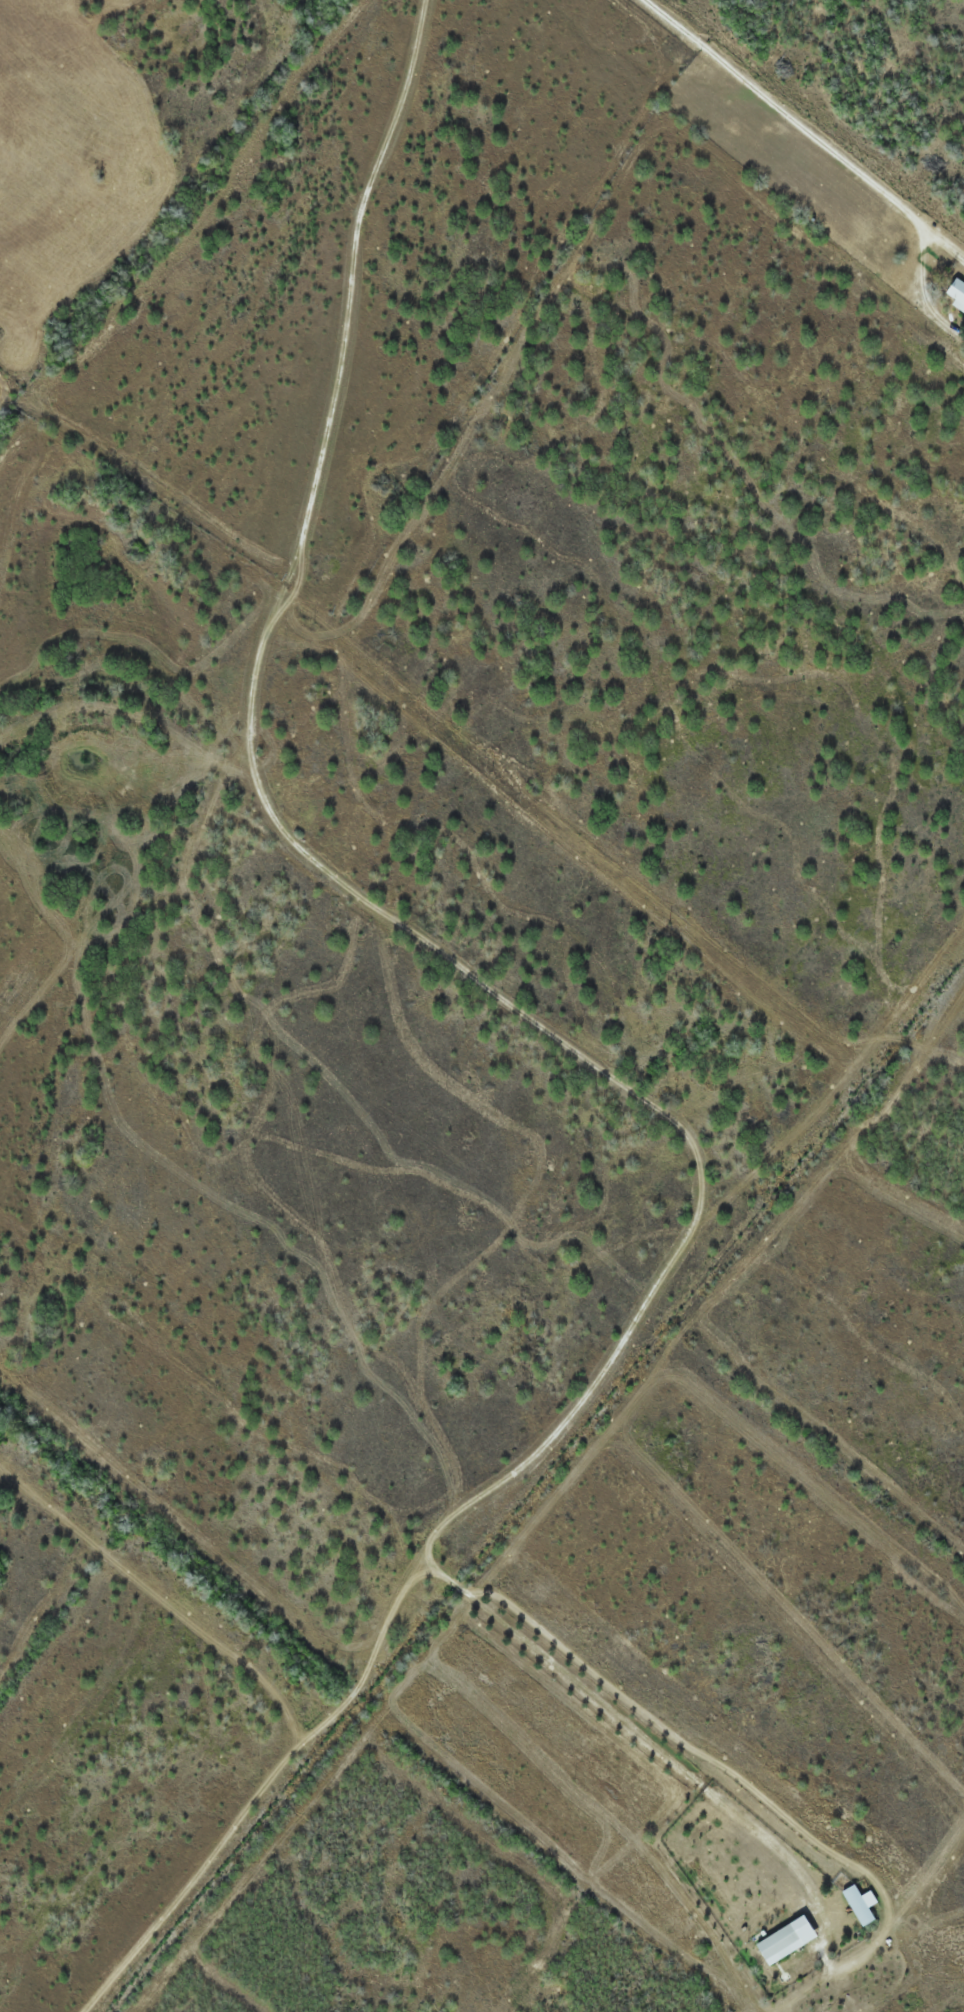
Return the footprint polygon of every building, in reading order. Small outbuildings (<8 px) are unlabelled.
[(961,307),(961,311),(963,311),(963,286),(950,286),(950,297),(955,297),(955,307),(961,307)] [(860,1926),(874,1920),(857,1883),(844,1889),(860,1926)] [(756,1946),(767,1961),(802,1937),(791,1922),(756,1946)]
